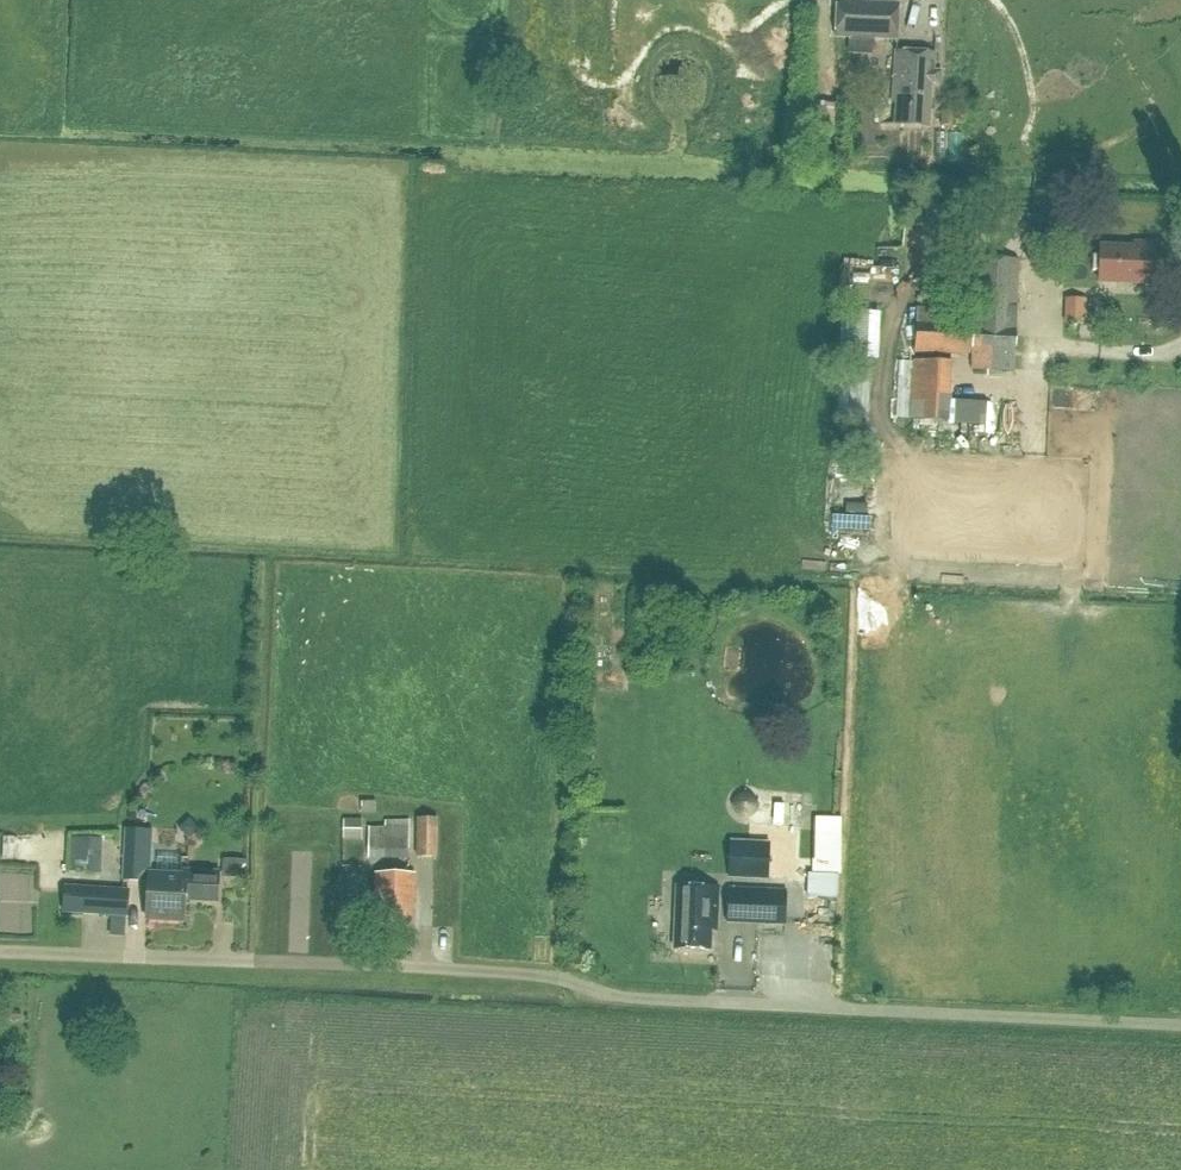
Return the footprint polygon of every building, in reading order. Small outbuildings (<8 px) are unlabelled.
[(836,39),(837,39),(836,55),(871,56),(871,40),(897,41),(899,5),(837,3),(836,39)] [(929,127),(931,87),(941,87),(942,73),(934,72),(935,54),(896,52),(893,103),(899,104),(897,125),(929,127)] [(952,113),(941,113),(941,128),(952,128),(952,113)] [(1153,285),(1155,245),(1134,244),(1133,249),(1101,247),(1099,283),(1153,285)] [(1013,371),(1018,261),(975,259),(973,311),(916,308),(915,353),(971,355),(971,370),(1013,371)] [(1102,323),(1104,300),(1086,298),(1085,321),(1102,323)] [(874,358),(874,312),(854,312),(855,358),(874,358)] [(812,813),(811,829),(842,829),(842,813),(812,813)] [(342,819),(342,840),(361,840),(361,819),(342,819)] [(435,858),(436,819),(415,820),(415,859),(435,858)] [(408,862),(409,821),(383,821),(383,828),(367,828),(366,861),(408,862)] [(183,872),(183,876),(149,875),(149,854),(144,854),(145,832),(125,831),(123,882),(147,882),(146,921),(183,922),(184,901),(216,902),(217,873),(183,872)] [(74,872),(104,872),(104,837),(74,837),(74,872)] [(729,844),(727,874),(768,876),(770,846),(729,844)] [(231,868),(230,881),(244,881),(245,868),(231,868)] [(413,926),(413,874),(374,874),(374,926),(413,926)] [(66,887),(64,913),(128,917),(130,891),(66,887)] [(724,925),(741,926),(785,928),(787,890),(727,887),(724,925)] [(717,921),(719,890),(677,888),(673,948),(709,950),(710,920),(717,921)]
